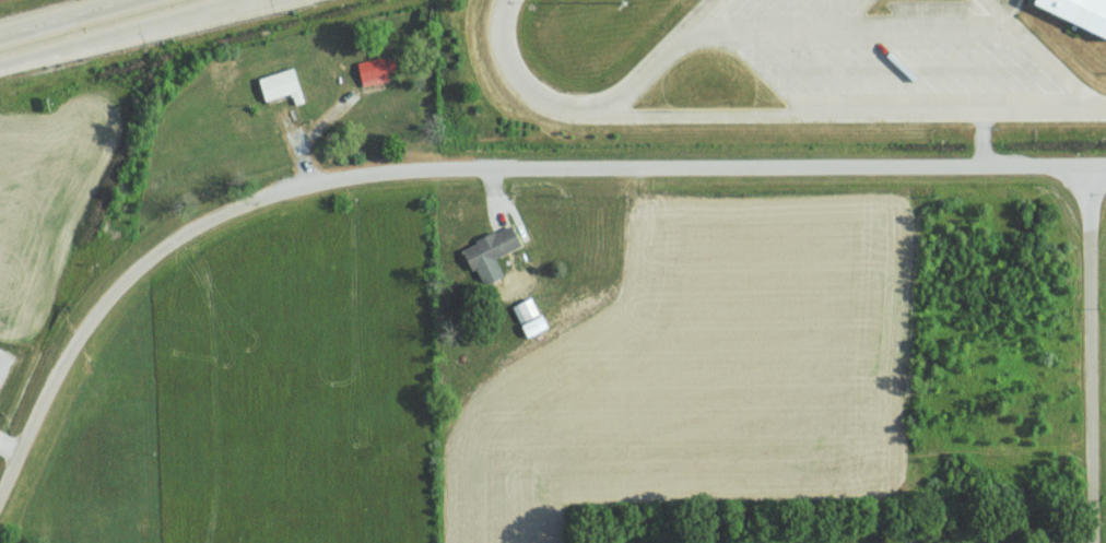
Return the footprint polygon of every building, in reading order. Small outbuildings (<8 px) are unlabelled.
[(1091,0),(1105,6),(1105,48),(1104,52),(1022,16),(1029,0),(1091,0)] [(352,69),(385,62),(389,81),(356,88),(352,69)] [(250,86),(283,76),(290,97),(256,107),(250,86)] [(498,276),(491,256),(515,247),(507,226),(459,244),(474,284),(498,276)] [(505,294),(525,286),(518,269),(498,277),(505,294)]
